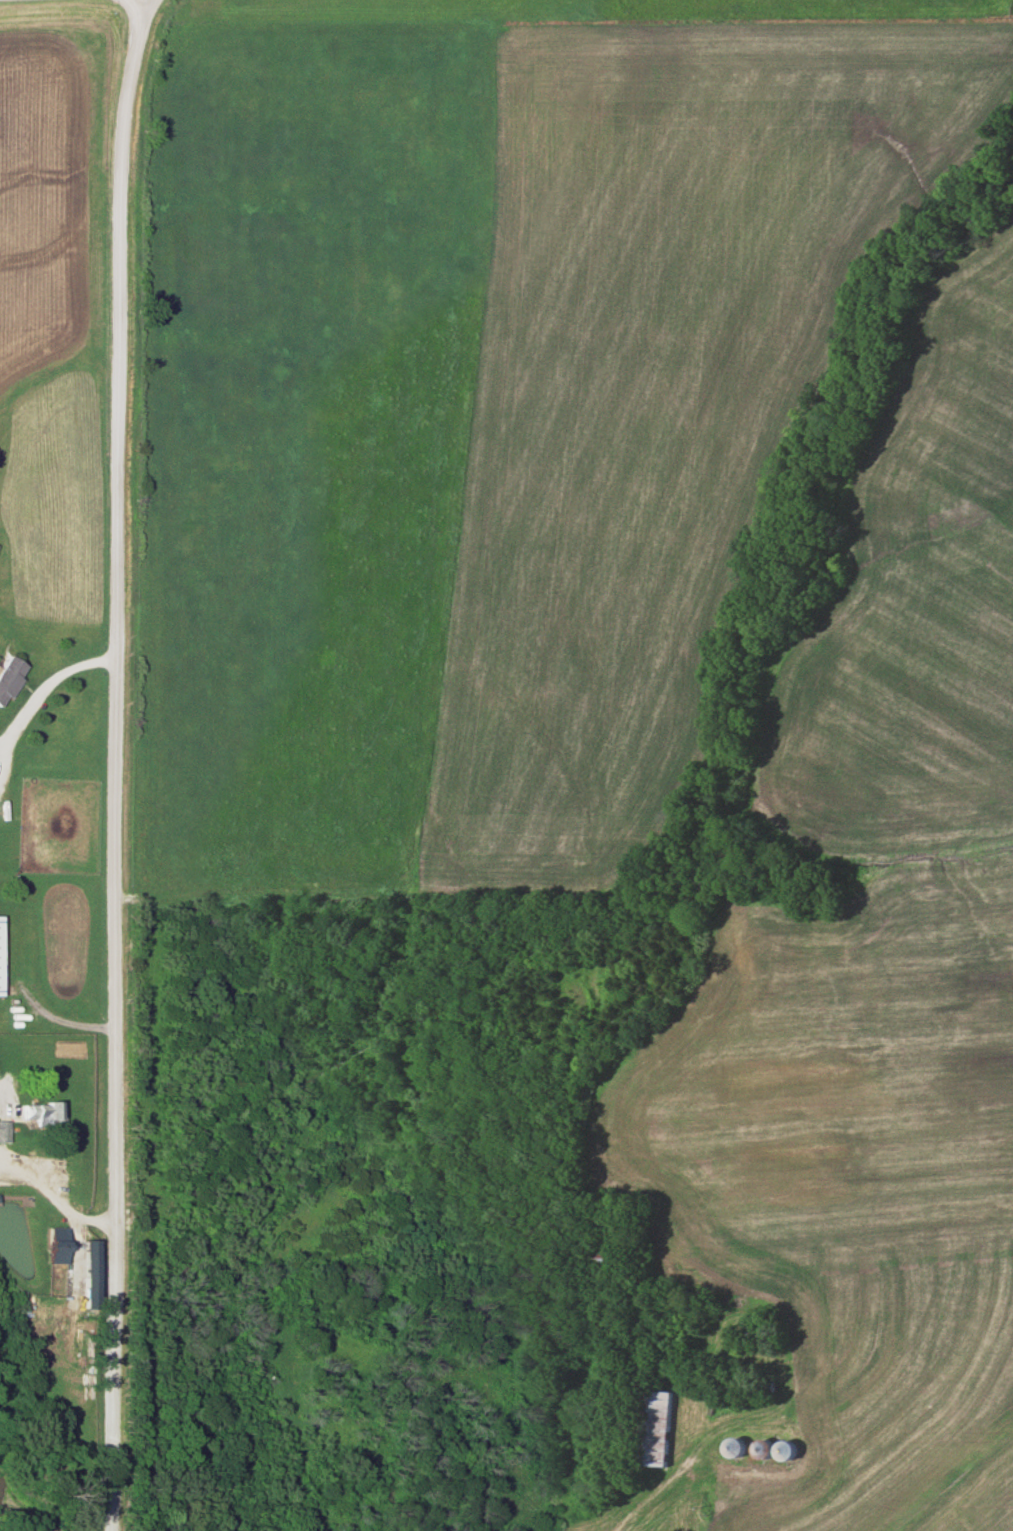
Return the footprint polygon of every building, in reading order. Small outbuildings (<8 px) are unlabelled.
[(25,666),(5,654),(0,663),(0,707),(25,666)] [(60,1102),(20,1102),(20,1118),(41,1118),(41,1124),(60,1124),(60,1102)] [(47,1242),(64,1242),(64,1227),(47,1227),(47,1242)] [(592,1276),(615,1276),(615,1258),(592,1258),(592,1276)] [(666,1467),(667,1392),(635,1391),(633,1466),(666,1467)] [(720,1449),(730,1461),(743,1449),(732,1437),(720,1449)] [(792,1446),(776,1441),(771,1457),(787,1462),(792,1446)] [(765,1442),(752,1444),(754,1458),(767,1456),(765,1442)]
